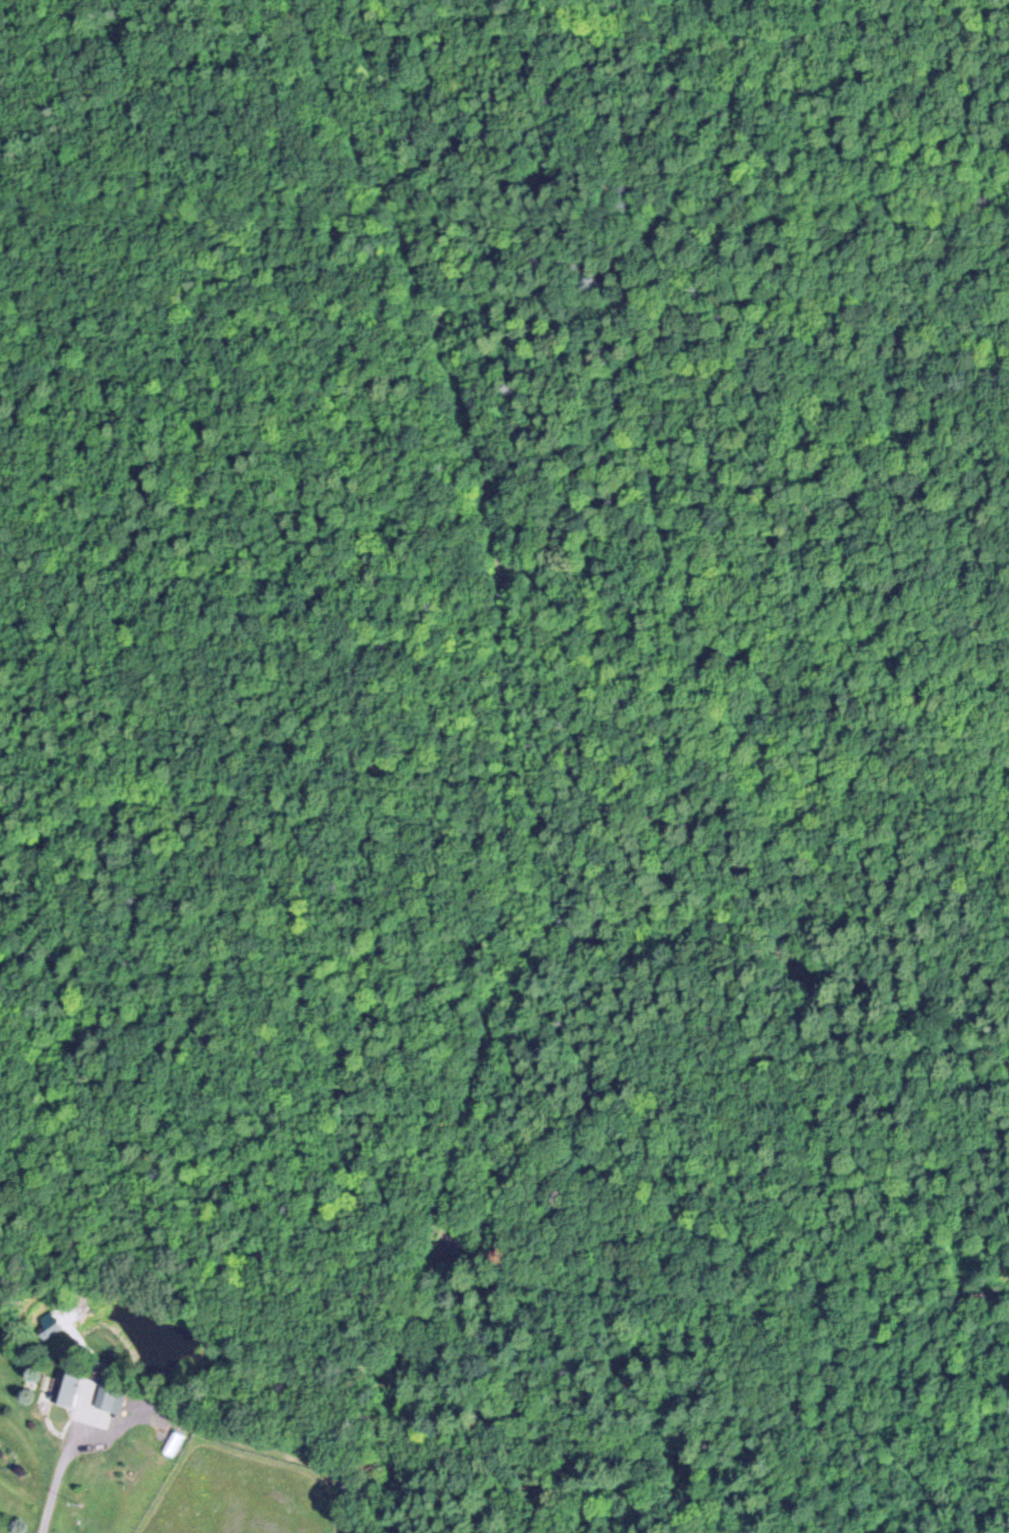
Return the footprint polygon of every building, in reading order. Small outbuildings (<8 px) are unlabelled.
[(72,1403),(82,1375),(54,1366),(44,1394),(72,1403)] [(94,1405),(101,1381),(120,1387),(113,1410),(94,1405)]
